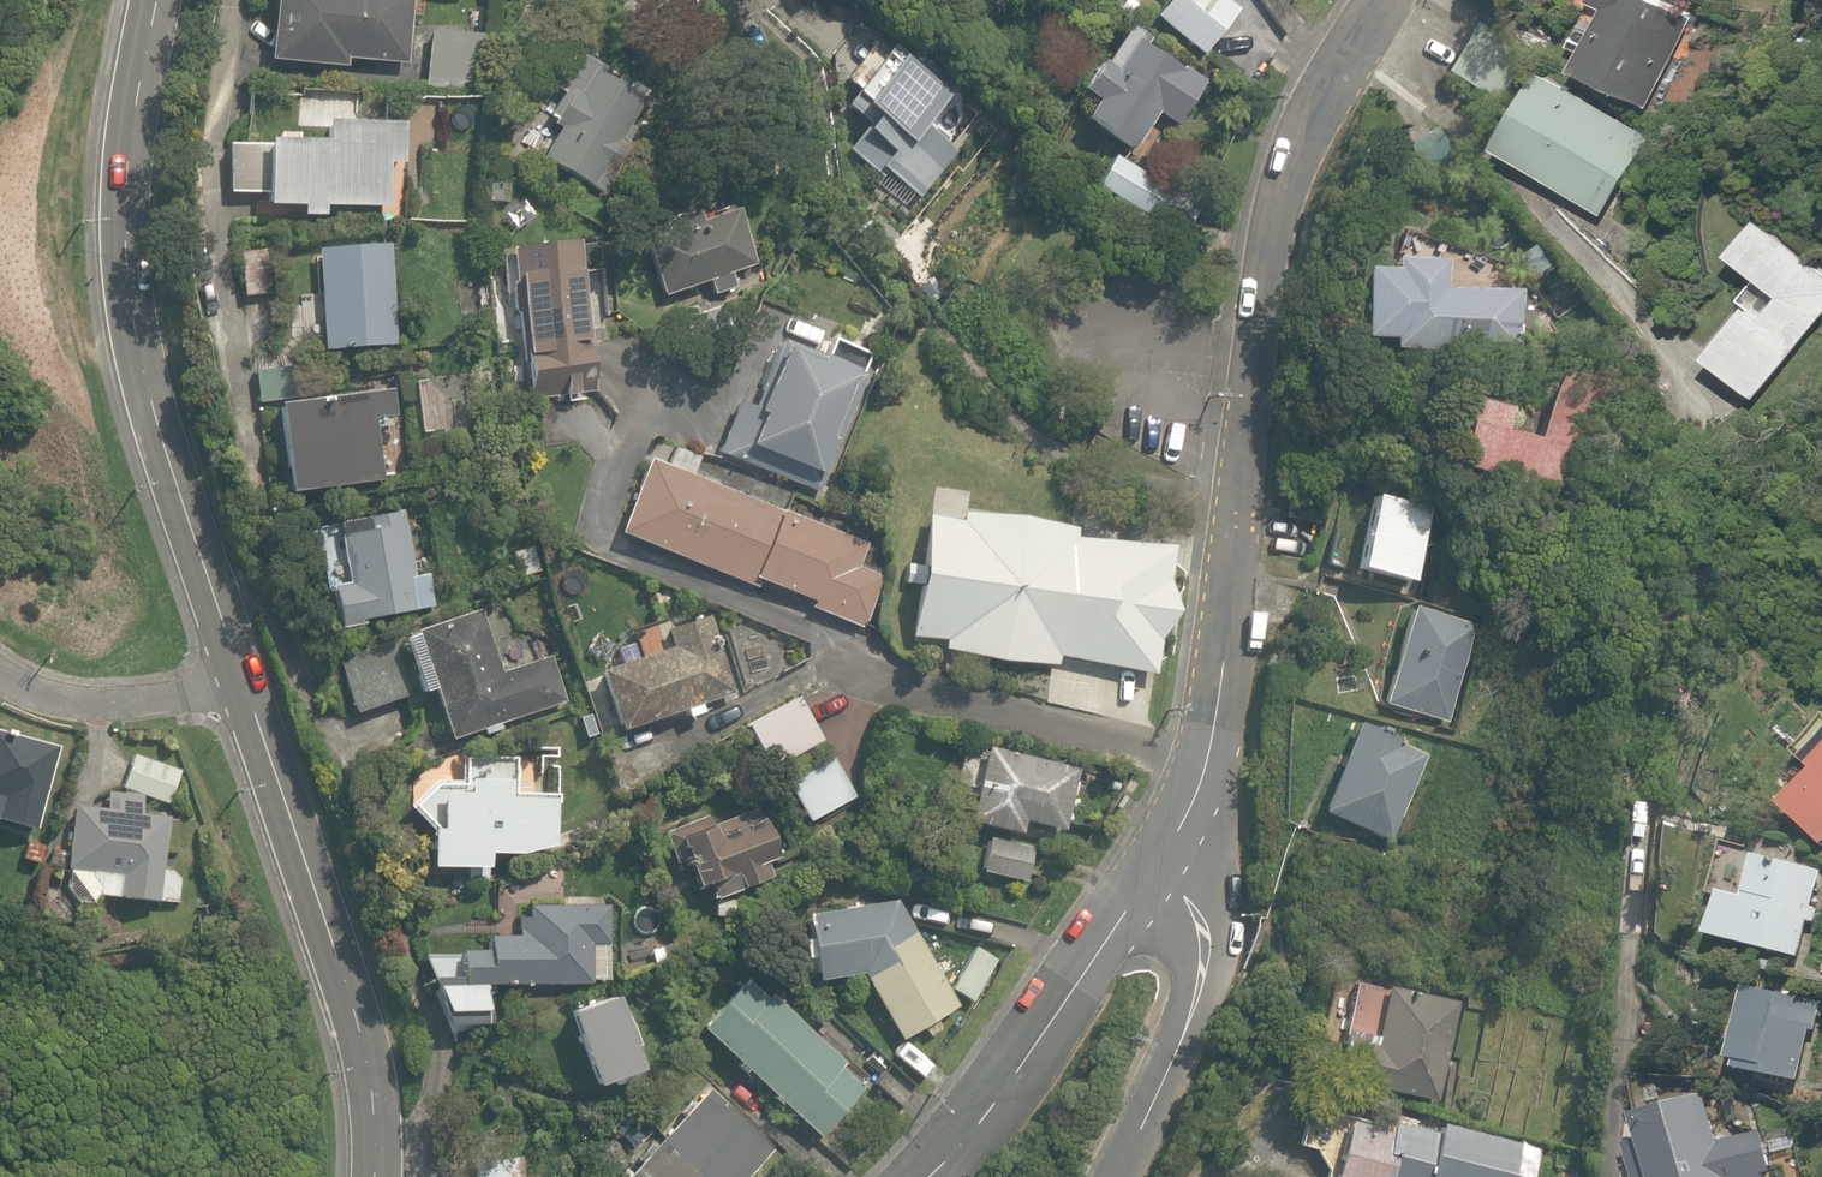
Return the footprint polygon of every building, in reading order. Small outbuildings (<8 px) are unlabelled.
[(257,66),(340,69),(341,58),(402,61),(405,0),(260,0),(257,66)] [(1137,10),(1194,56),(1233,8),(1222,0),(1145,0),(1137,10)] [(1681,35),(1651,20),(1659,4),(1651,0),(1600,0),(1567,66),(1646,105),(1681,35)] [(1201,78),(1109,21),(1087,56),(1077,50),(1045,103),(1124,151),(1148,111),(1172,126),(1201,78)] [(951,173),(967,150),(923,120),(946,88),(883,44),(845,100),(866,115),(845,145),(930,204),(951,173)] [(653,100),(566,48),(507,147),(594,198),(653,100)] [(1648,132),(1529,65),(1484,146),(1602,213),(1648,132)] [(248,203),(287,205),(286,216),(314,217),(314,207),(376,210),(378,162),(391,163),(393,122),(354,120),(355,102),(312,100),(310,133),(252,130),(248,203)] [(1106,149),(1085,183),(1148,223),(1169,190),(1106,149)] [(691,208),(631,224),(650,300),(758,272),(743,217),(717,224),(715,216),(694,221),(691,208)] [(1770,293),(1755,311),(1740,299),(1696,353),(1747,396),(1821,307),(1821,270),(1755,215),(1723,254),(1770,293)] [(568,226),(494,237),(518,402),(591,391),(568,226)] [(381,242),(311,247),(319,348),(389,343),(381,242)] [(1386,337),(1385,346),(1506,355),(1511,296),(1441,290),(1444,259),(1380,254),(1379,268),(1358,266),(1352,334),(1386,337)] [(821,498),(868,373),(783,342),(737,466),(821,498)] [(1569,447),(1589,380),(1543,367),(1523,434),(1497,426),(1503,406),(1454,392),(1432,467),(1568,507),(1584,452),(1569,447)] [(271,494),(373,479),(367,439),(394,435),(387,384),(258,403),(271,494)] [(895,565),(652,482),(625,558),(869,641),(895,565)] [(1399,584),(1419,503),(1352,487),(1332,567),(1399,584)] [(926,518),(908,642),(940,647),(943,654),(1061,673),(1062,664),(1152,678),(1157,642),(1170,618),(1165,590),(1171,549),(1078,536),(1080,528),(961,510),(959,523),(926,518)] [(436,603),(429,571),(412,575),(398,511),(297,534),(318,629),(436,603)] [(504,639),(493,602),(333,652),(337,665),(317,671),(328,705),(343,700),(347,714),(424,690),(439,739),(562,701),(539,628),(504,639)] [(1387,712),(1443,727),(1472,625),(1398,604),(1373,696),(1390,701),(1387,712)] [(702,609),(629,633),(636,654),(581,672),(601,732),(729,690),(702,609)] [(57,736),(0,720),(0,814),(32,823),(57,736)] [(1388,845),(1426,762),(1346,725),(1308,807),(1388,845)] [(117,736),(88,799),(67,797),(57,888),(152,899),(178,903),(183,861),(157,858),(163,812),(183,766),(117,736)] [(1773,803),(1821,843),(1821,743),(1773,803)] [(955,821),(1009,835),(1013,820),(1054,831),(1064,792),(1070,793),(1075,770),(974,745),(955,821)] [(818,746),(770,777),(799,824),(848,793),(818,746)] [(544,856),(544,788),(507,788),(507,756),(447,756),(447,779),(426,780),(392,803),(414,825),(404,825),(404,869),(473,869),(473,855),(544,856)] [(659,839),(684,896),(697,890),(704,904),(759,879),(753,868),(775,858),(770,846),(778,843),(757,795),(659,839)] [(974,874),(1002,878),(1000,891),(1019,894),(1021,881),(1026,843),(979,836),(974,874)] [(1819,866),(1746,847),(1733,896),(1709,890),(1698,934),(1795,959),(1819,866)] [(799,979),(851,975),(889,1041),(952,1004),(914,938),(886,898),(793,911),(799,979)] [(473,1022),(474,982),(606,983),(607,900),(514,899),(514,935),(415,934),(415,982),(414,1021),(473,1022)] [(995,962),(972,946),(944,986),(967,1002),(995,962)] [(732,960),(679,1016),(811,1140),(864,1083),(732,960)] [(1456,1000),(1374,983),(1363,1036),(1343,1032),(1333,1077),(1435,1098),(1456,1000)] [(1814,1034),(1820,1005),(1735,988),(1720,1066),(1796,1081),(1805,1032),(1814,1034)] [(616,993),(552,1010),(571,1085),(636,1069),(616,993)] [(771,1147),(701,1082),(611,1176),(743,1176),(771,1147)] [(1749,1132),(1720,1143),(1700,1087),(1617,1116),(1639,1176),(1764,1176),(1749,1132)] [(1378,1106),(1372,1127),(1332,1116),(1316,1176),(1521,1176),(1522,1170),(1506,1166),(1513,1141),(1378,1106)] [(468,1176),(518,1176),(515,1153),(466,1158),(468,1176)]
